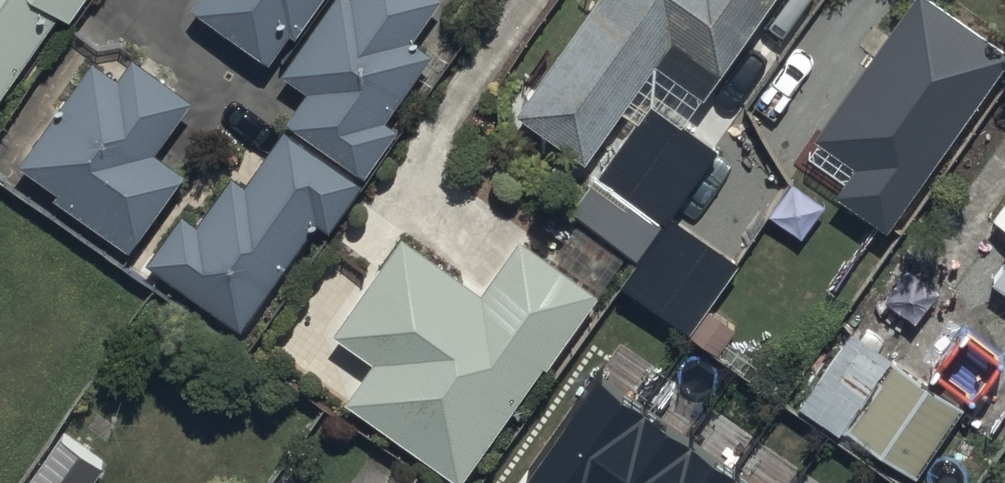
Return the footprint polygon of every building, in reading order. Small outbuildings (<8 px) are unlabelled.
[(62,8),(71,14),(81,0),(0,0),(0,97),(62,8)] [(214,14),(277,57),(317,0),(193,0),(214,14)] [(282,66),(295,75),(308,85),(286,117),(366,172),(393,133),(380,125),(433,49),(412,34),(435,0),(328,0),(282,66)] [(516,106),(586,154),(655,54),(707,90),(770,0),(590,0),(516,106)] [(937,0),(909,0),(817,134),(853,158),(833,187),(887,224),(907,196),(1004,53),(1004,47),(937,0)] [(18,160),(134,240),(186,165),(159,147),(196,94),(134,52),(119,73),(91,54),(69,86),(18,160)] [(653,94),(599,171),(661,214),(715,136),(653,94)] [(149,254),(179,275),(246,321),(351,168),(285,123),(245,180),(229,169),(197,216),(182,206),(149,254)] [(740,257),(674,212),(625,282),(691,327),(740,257)] [(481,288),(400,233),(333,329),(373,356),(343,400),(383,428),(463,482),(466,482),(602,286),(521,230),(481,288)] [(801,398),(918,478),(970,404),(852,323),(801,398)] [(600,376),(528,480),(532,482),(753,482),(600,376)] [(103,454),(64,428),(26,482),(83,482),(103,454)]
